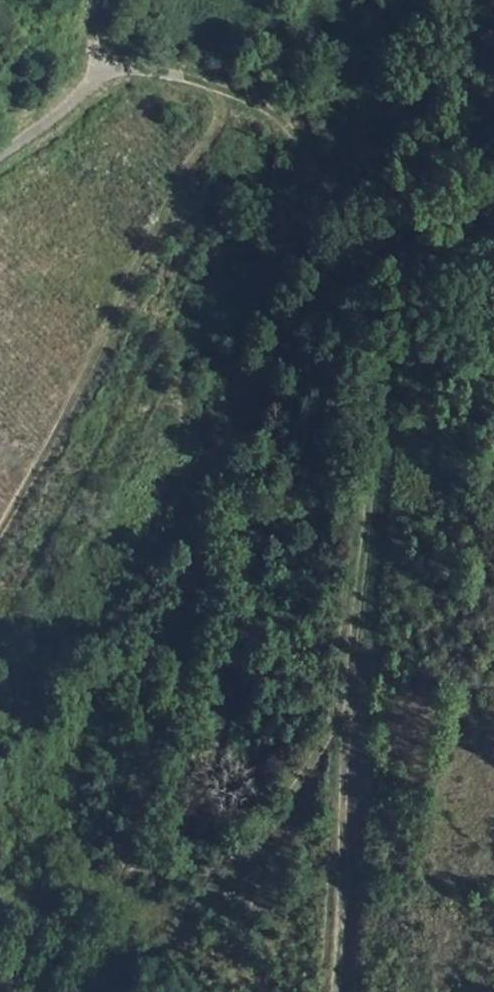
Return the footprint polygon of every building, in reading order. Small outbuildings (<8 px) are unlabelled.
[(487,268),(484,289),(493,290),(493,269),(487,268)]
